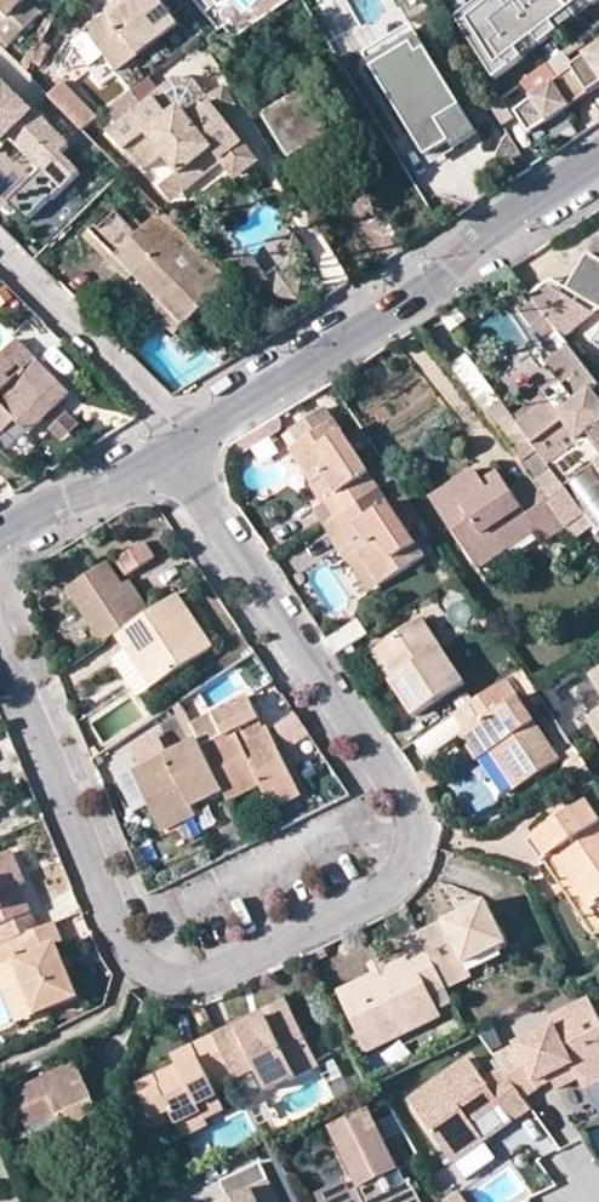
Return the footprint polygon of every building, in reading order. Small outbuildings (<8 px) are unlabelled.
[(9,18),(27,0),(0,0),(0,10),(9,18)] [(141,3),(118,21),(111,11),(88,28),(119,68),(180,21),(164,0),(139,0),(141,3)] [(118,21),(141,3),(139,0),(126,0),(111,11),(118,21)] [(466,15),(508,67),(593,0),(486,0),(466,15)] [(413,23),(366,51),(375,66),(422,39),(413,23)] [(596,25),(578,40),(589,54),(598,47),(598,28),(596,25)] [(453,116),(465,109),(422,39),(375,66),(420,137),(453,116)] [(589,54),(554,80),(515,108),(532,130),(566,104),(598,82),(598,47),(589,54)] [(29,220),(81,172),(61,152),(69,145),(33,108),(31,111),(0,80),(0,140),(2,141),(10,133),(44,168),(10,202),(29,220)] [(49,95),(80,127),(94,112),(64,81),(49,95)] [(315,166),(340,151),(301,89),(263,113),(290,156),(304,148),(315,166)] [(261,159),(214,98),(196,112),(188,102),(173,112),(160,94),(116,126),(132,148),(152,132),(185,175),(221,148),(228,158),(240,174),(261,159)] [(461,129),(453,116),(420,137),(428,150),(461,129)] [(185,175),(193,184),(228,158),(221,148),(185,175)] [(170,187),(178,197),(193,184),(185,175),(170,187)] [(186,323),(231,280),(163,210),(141,232),(119,208),(96,231),(118,255),(186,323)] [(96,231),(86,241),(109,263),(118,255),(96,231)] [(568,294),(598,318),(598,253),(568,294)] [(178,331),(186,323),(118,255),(109,263),(178,331)] [(534,301),(535,304),(555,327),(578,312),(550,289),(534,301)] [(535,304),(521,314),(548,348),(563,338),(555,327),(535,304)] [(555,327),(563,338),(590,320),(578,312),(555,327)] [(70,392),(18,340),(0,357),(0,431),(2,433),(16,420),(30,432),(70,392)] [(550,366),(557,361),(548,348),(541,354),(550,366)] [(590,433),(598,445),(598,384),(572,350),(557,361),(550,366),(567,388),(573,396),(563,403),(557,396),(552,399),(520,423),(513,415),(504,402),(486,415),(519,459),(536,447),(548,462),(590,433)] [(453,363),(480,407),(495,399),(468,354),(453,363)] [(557,396),(563,403),(573,396),(567,388),(557,396)] [(552,399),(544,392),(513,415),(520,423),(552,399)] [(64,409),(45,427),(59,442),(78,424),(64,409)] [(310,483),(322,477),(334,470),(345,487),(333,494),(315,505),(327,522),(344,511),(379,487),(334,421),(289,449),(302,471),(310,483)] [(506,482),(492,491),(485,481),(476,469),(433,497),(478,568),(504,551),(501,546),(533,525),(536,530),(543,541),(564,527),(530,477),(511,489),(506,482)] [(334,470),(322,477),(333,494),(345,487),(334,470)] [(485,481),(492,491),(506,482),(498,472),(485,481)] [(356,527),(367,520),(378,536),(367,543),(354,552),(364,566),(376,584),(422,553),(379,487),(344,511),(327,522),(338,539),(356,527)] [(354,552),(367,543),(378,536),(367,520),(356,527),(338,539),(370,587),(376,584),(364,566),(354,552)] [(501,546),(504,551),(536,530),(533,525),(501,546)] [(142,535),(111,553),(124,576),(155,559),(142,535)] [(109,566),(70,591),(103,645),(115,637),(142,619),(124,589),(109,566)] [(131,585),(124,589),(142,619),(152,613),(131,585)] [(126,654),(150,690),(212,649),(178,596),(152,613),(142,619),(115,637),(126,654)] [(375,650),(395,679),(388,683),(411,716),(461,683),(419,621),(375,650)] [(375,650),(369,654),(388,683),(395,679),(375,650)] [(126,654),(114,660),(137,698),(150,690),(126,654)] [(481,758),(489,753),(498,748),(520,781),(557,757),(507,680),(453,715),(464,733),(481,758)] [(220,792),(225,802),(259,786),(266,803),(295,789),(270,732),(249,741),(242,745),(237,733),(245,731),(258,724),(248,700),(212,716),(224,739),(200,749),(220,792)] [(191,746),(197,743),(179,704),(173,708),(191,746)] [(286,748),(309,736),(295,710),(273,723),(286,748)] [(586,718),(598,739),(598,712),(586,718)] [(200,742),(217,733),(207,713),(190,722),(200,742)] [(242,745),(249,741),(245,731),(237,733),(242,745)] [(464,733),(458,737),(475,763),(481,758),(464,733)] [(123,755),(131,773),(164,758),(155,740),(123,755)] [(200,749),(197,743),(191,746),(164,758),(131,773),(147,806),(153,820),(188,805),(220,792),(200,749)] [(511,787),(520,781),(498,748),(489,753),(511,787)] [(9,811),(0,789),(0,814),(9,811)] [(301,800),(295,789),(266,803),(270,813),(301,800)] [(555,851),(592,908),(598,903),(598,817),(588,801),(573,809),(537,835),(550,856),(555,851)] [(153,820),(158,833),(193,817),(188,805),(153,820)] [(537,835),(531,838),(544,860),(550,856),(537,835)] [(19,887),(24,884),(20,874),(15,878),(12,870),(17,867),(13,857),(0,862),(0,926),(1,926),(7,942),(36,930),(19,887)] [(470,970),(465,960),(497,945),(505,942),(484,899),(455,914),(458,923),(447,930),(444,920),(419,932),(447,987),(471,974),(470,970)] [(444,920),(447,930),(458,923),(455,914),(444,920)] [(11,964),(16,962),(37,1014),(76,998),(55,945),(61,942),(54,923),(36,930),(7,942),(3,944),(11,964)] [(402,942),(409,955),(370,976),(342,988),(370,1045),(411,1025),(437,1012),(429,995),(447,987),(419,932),(402,942)] [(465,960),(470,970),(500,954),(497,945),(465,960)] [(16,1018),(18,1022),(37,1014),(16,962),(11,964),(0,969),(0,979),(16,1018)] [(558,1021),(495,1051),(504,1062),(508,1068),(526,1093),(541,1086),(539,1080),(545,1076),(542,1068),(549,1065),(555,1079),(559,1086),(580,1076),(585,1087),(598,1081),(598,1008),(592,993),(554,1012),(558,1021)] [(240,1025),(243,1031),(294,1007),(290,1000),(240,1025)] [(216,1037),(221,1034),(206,1003),(200,1005),(216,1037)] [(237,1081),(260,1071),(270,1091),(322,1064),(294,1007),(243,1031),(240,1025),(221,1034),(216,1037),(232,1072),(237,1081)] [(181,1064),(183,1070),(162,1080),(160,1075),(139,1085),(160,1129),(178,1122),(179,1125),(205,1113),(208,1118),(226,1109),(214,1080),(232,1072),(216,1037),(177,1056),(181,1064)] [(486,1075),(470,1052),(409,1094),(449,1151),(480,1128),(471,1114),(476,1110),(479,1115),(502,1099),(514,1117),(533,1104),(508,1068),(504,1062),(486,1075)] [(160,1075),(162,1080),(183,1070),(181,1064),(160,1075)] [(549,1065),(542,1068),(545,1076),(539,1080),(541,1086),(555,1079),(549,1065)] [(15,1098),(30,1129),(58,1115),(73,1144),(110,1128),(99,1106),(93,1110),(89,1102),(95,1097),(80,1067),(25,1094),(15,1098)] [(588,1090),(598,1112),(598,1084),(588,1090)] [(95,1097),(89,1102),(93,1110),(99,1106),(95,1097)] [(345,1153),(361,1186),(350,1192),(345,1181),(317,1192),(319,1200),(318,1201),(426,1201),(414,1177),(408,1181),(389,1190),(383,1176),(403,1168),(380,1121),(375,1123),(369,1110),(341,1123),(352,1149),(345,1153)] [(208,1118),(205,1113),(179,1125),(185,1137),(210,1126),(208,1118)] [(345,1153),(352,1149),(341,1123),(332,1127),(345,1153)] [(264,1161),(222,1181),(229,1196),(216,1201),(284,1201),(264,1161)]
